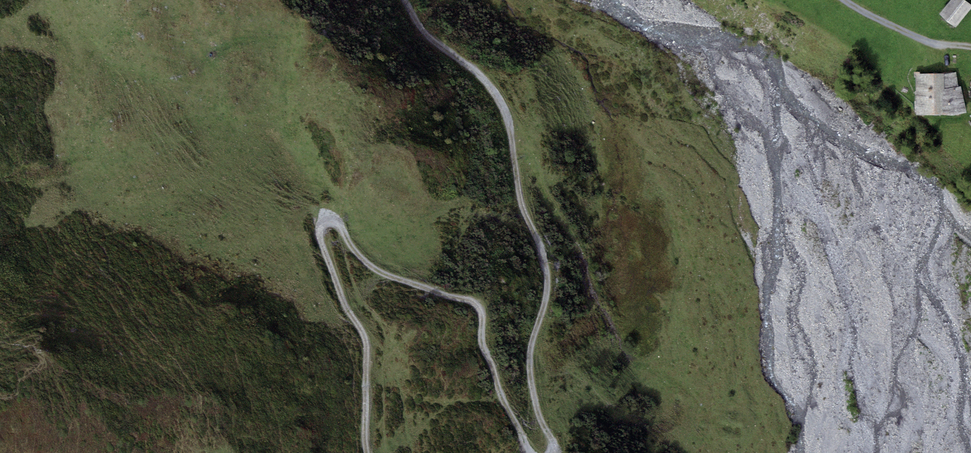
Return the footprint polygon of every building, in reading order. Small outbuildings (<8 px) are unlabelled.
[(945,15),(960,28),(970,14),(970,1),(970,0),(957,0),(945,15)] [(958,76),(917,73),(919,116),(968,114),(958,76)]
